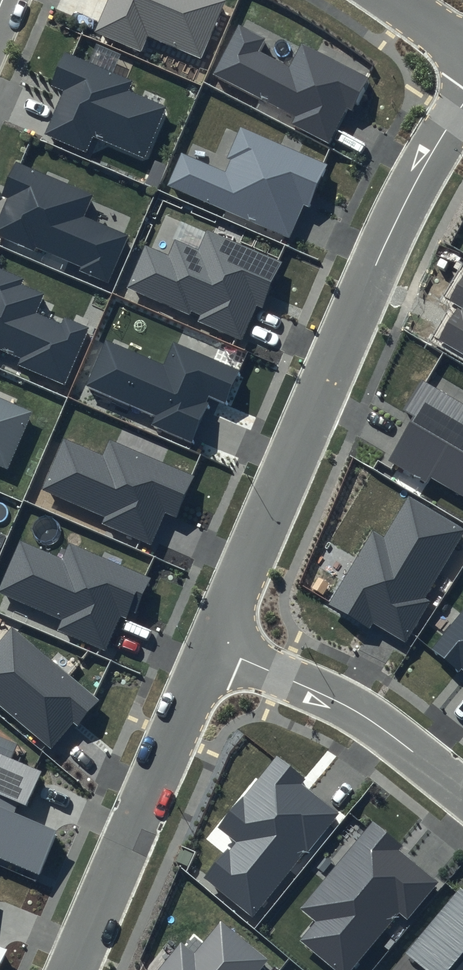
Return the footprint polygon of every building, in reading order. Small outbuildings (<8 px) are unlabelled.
[(225,0),(108,0),(94,33),(143,54),(149,41),(201,63),(227,1),(225,0)] [(264,38),(238,25),(212,74),(295,117),(291,124),(331,145),(366,79),(301,46),(290,67),(258,50),(264,38)] [(130,80),(64,52),(49,86),(63,92),(44,135),(87,153),(95,135),(147,156),(168,107),(126,89),(130,80)] [(330,165),(240,127),(222,170),(181,152),(167,184),(289,237),(303,205),(311,208),(330,165)] [(16,160),(0,197),(7,200),(0,216),(0,236),(110,283),(130,235),(84,215),(93,193),(16,160)] [(284,263),(206,230),(198,249),(175,239),(168,257),(144,246),(126,288),(189,315),(191,310),(202,315),(199,321),(243,340),(257,306),(264,309),(284,263)] [(0,269),(0,350),(22,359),(17,365),(65,386),(92,325),(63,312),(58,323),(32,311),(40,294),(20,285),(23,279),(0,269)] [(448,299),(459,306),(439,340),(462,354),(462,274),(448,299)] [(239,371),(173,342),(163,364),(105,339),(84,386),(154,417),(151,425),(193,443),(213,398),(225,404),(239,371)] [(423,379),(404,410),(414,416),(388,459),(426,483),(430,477),(462,497),(462,403),(423,379)] [(7,468),(31,412),(0,398),(0,465),(7,468)] [(194,477),(109,439),(102,454),(64,437),(40,490),(105,519),(103,524),(150,545),(164,512),(175,517),(194,477)] [(408,496),(384,538),(372,531),(329,605),(369,628),(372,623),(406,642),(430,601),(426,598),(462,535),(462,528),(408,496)] [(68,541),(60,558),(21,540),(0,586),(0,592),(62,619),(57,630),(105,652),(121,616),(126,618),(129,611),(136,614),(151,579),(68,541)] [(431,648),(462,673),(462,609),(431,648)] [(51,749),(73,723),(76,726),(98,701),(11,626),(0,639),(0,706),(51,749)] [(0,754),(0,860),(37,876),(57,831),(13,812),(18,801),(26,805),(40,771),(0,754)] [(305,778),(276,755),(218,828),(234,840),(204,878),(254,918),(338,814),(300,784),(305,778)] [(371,820),(299,909),(315,922),(299,941),(334,969),(352,969),(398,912),(407,919),(437,882),(396,849),(400,844),(371,820)] [(459,887),(405,953),(425,969),(462,969),(462,890),(459,887)] [(221,920),(194,953),(182,942),(159,969),(261,969),(270,960),(221,920)] [(10,950),(0,945),(0,969),(1,969),(10,950)]
